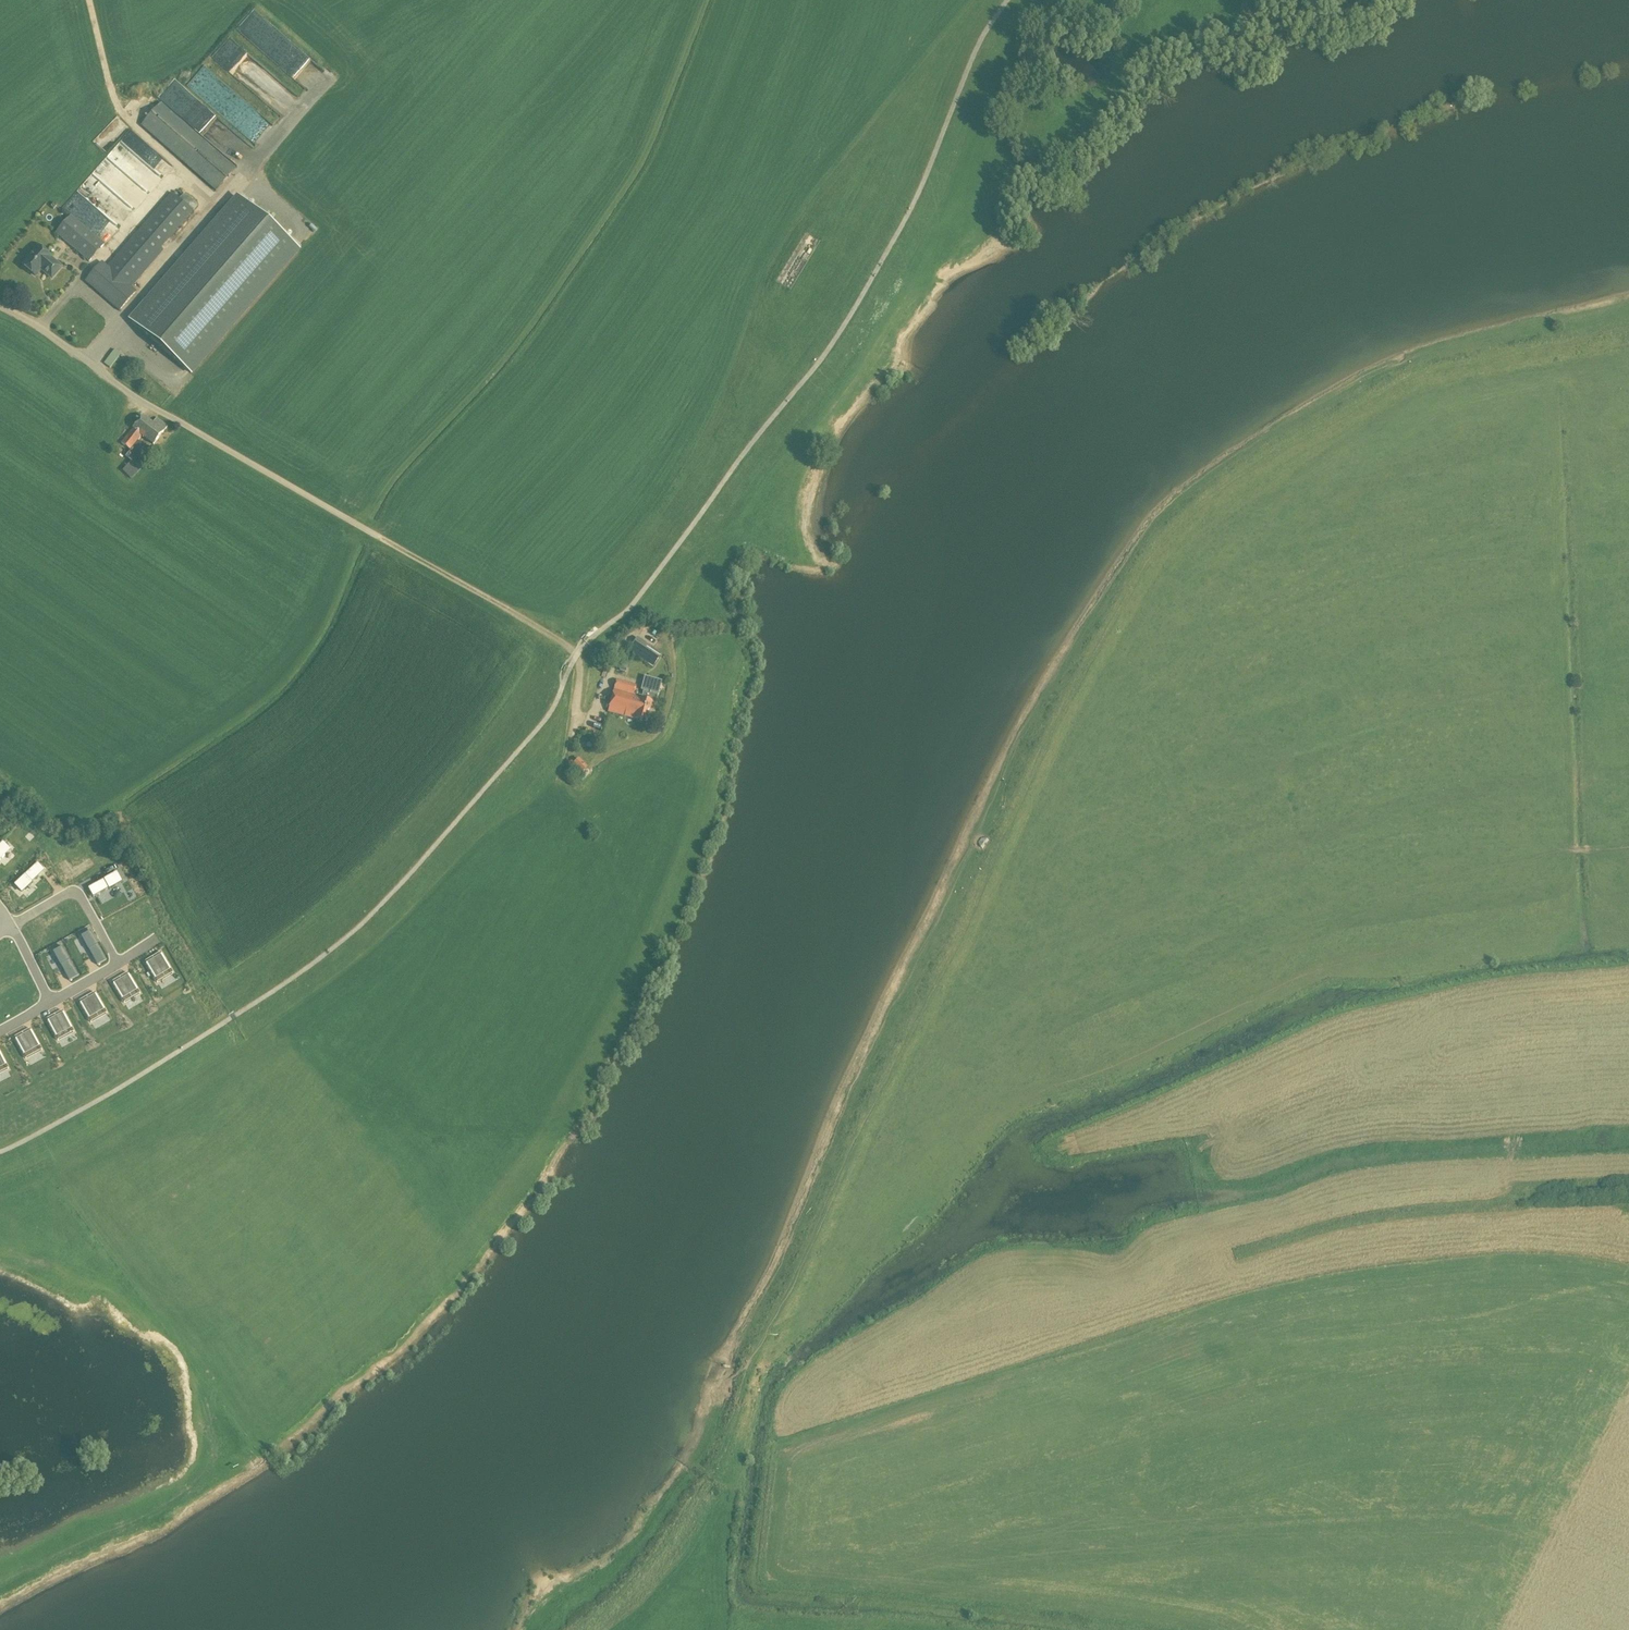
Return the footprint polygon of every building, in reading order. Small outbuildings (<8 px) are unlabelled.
[(241,30),(282,64),(295,48),(254,14),(241,30)] [(215,59),(258,90),(270,73),(228,42),(215,59)] [(205,90),(201,94),(220,111),(237,93),(207,66),(194,80),(205,90)] [(215,191),(236,168),(161,102),(140,126),(215,191)] [(130,287),(195,213),(172,193),(107,266),(102,262),(84,281),(119,311),(136,292),(130,287)] [(191,373),(298,250),(237,197),(130,320),(191,373)] [(89,263),(104,245),(70,216),(55,234),(89,263)] [(52,279),(62,268),(38,248),(23,266),(35,277),(41,270),(52,279)] [(117,349),(106,362),(113,368),(124,355),(117,349)] [(152,424),(142,417),(121,444),(130,451),(125,458),(131,462),(122,471),(131,479),(141,470),(153,454),(138,442),(142,437),(153,445),(167,427),(156,419),(152,424)] [(653,667),(662,654),(637,638),(628,651),(653,667)] [(655,703),(661,681),(645,677),(641,690),(644,690),(642,696),(634,694),(637,685),(617,680),(608,712),(646,722),(652,702),(655,703)] [(981,838),(978,843),(980,847),(982,849),(989,840),(986,838),(981,838)] [(0,845),(0,860),(5,855),(9,850),(2,843),(0,845)] [(70,850),(53,850),(53,859),(70,859),(70,850)] [(15,885),(22,892),(26,887),(27,888),(33,883),(32,882),(44,871),(37,863),(15,885)] [(117,873),(88,889),(93,898),(109,889),(109,890),(122,882),(117,873)] [(106,961),(91,932),(81,938),(88,951),(89,951),(97,966),(106,961)] [(78,976),(62,948),(53,953),(60,966),(68,981),(78,976)] [(161,955),(146,964),(155,979),(170,970),(161,955)] [(128,976),(113,985),(122,1000),(137,991),(128,976)] [(96,995),(80,1004),(88,1019),(104,1010),(96,995)] [(63,1013),(47,1022),(56,1037),(72,1029),(63,1013)] [(31,1031),(15,1040),(24,1055),(39,1047),(31,1031)]
